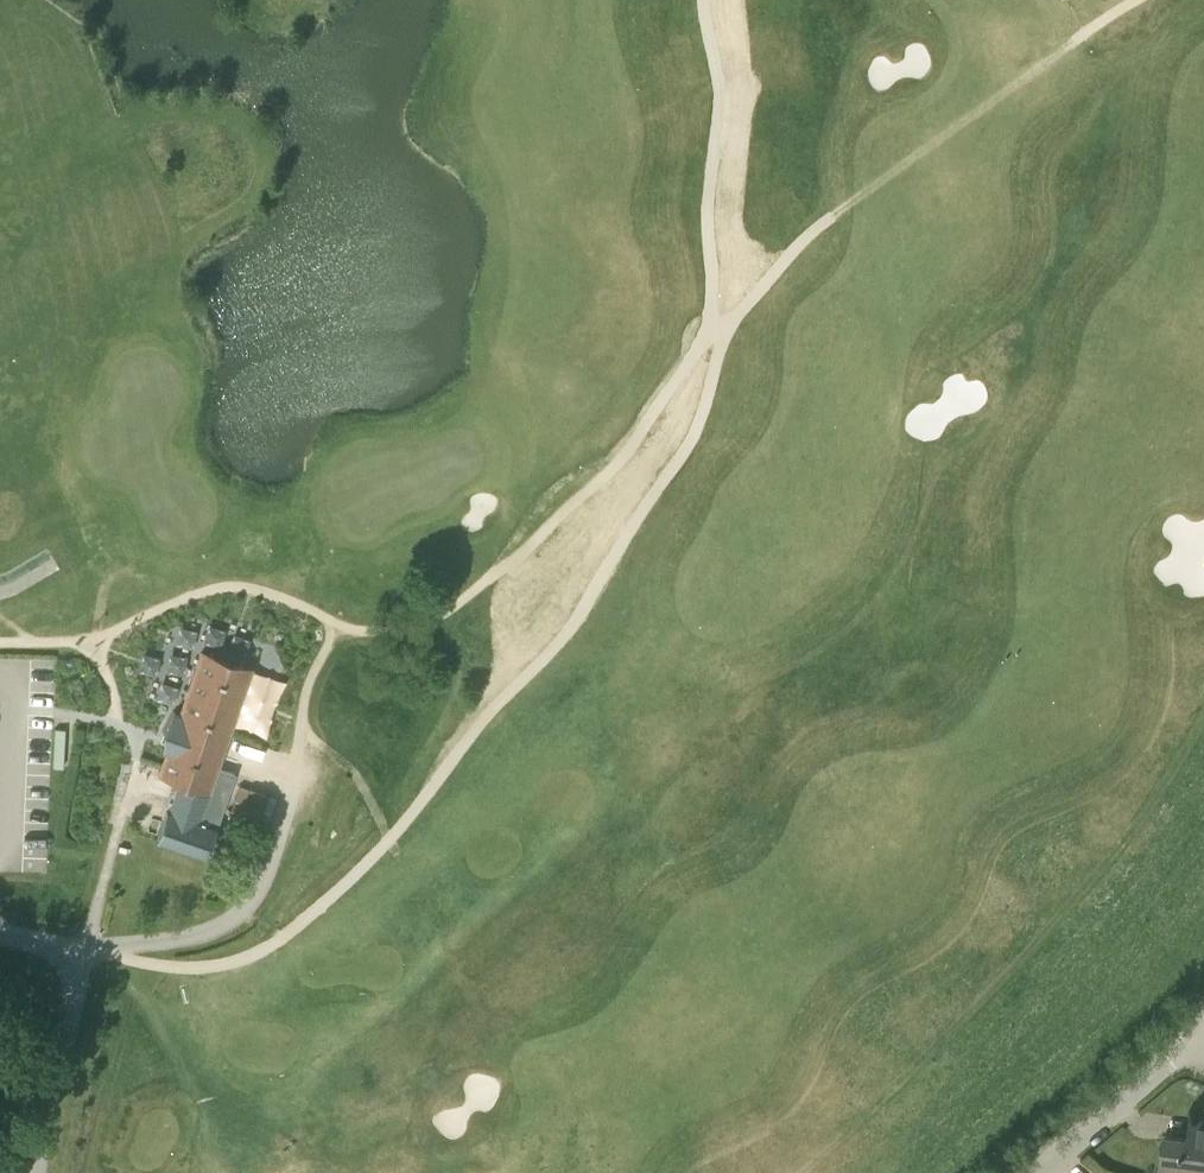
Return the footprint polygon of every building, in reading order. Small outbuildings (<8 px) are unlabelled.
[(199,821),(253,667),(200,649),(178,711),(173,710),(160,749),(165,751),(158,773),(177,780),(167,810),(165,809),(154,840),(204,856),(214,826),(199,821)] [(148,801),(159,804),(166,780),(155,777),(148,801)] [(268,794),(250,787),(244,803),(262,810),(268,794)] [(1194,1119),(1192,1138),(1164,1135),(1160,1170),(1182,1172),(1203,1172),(1203,1121),(1194,1119)]
